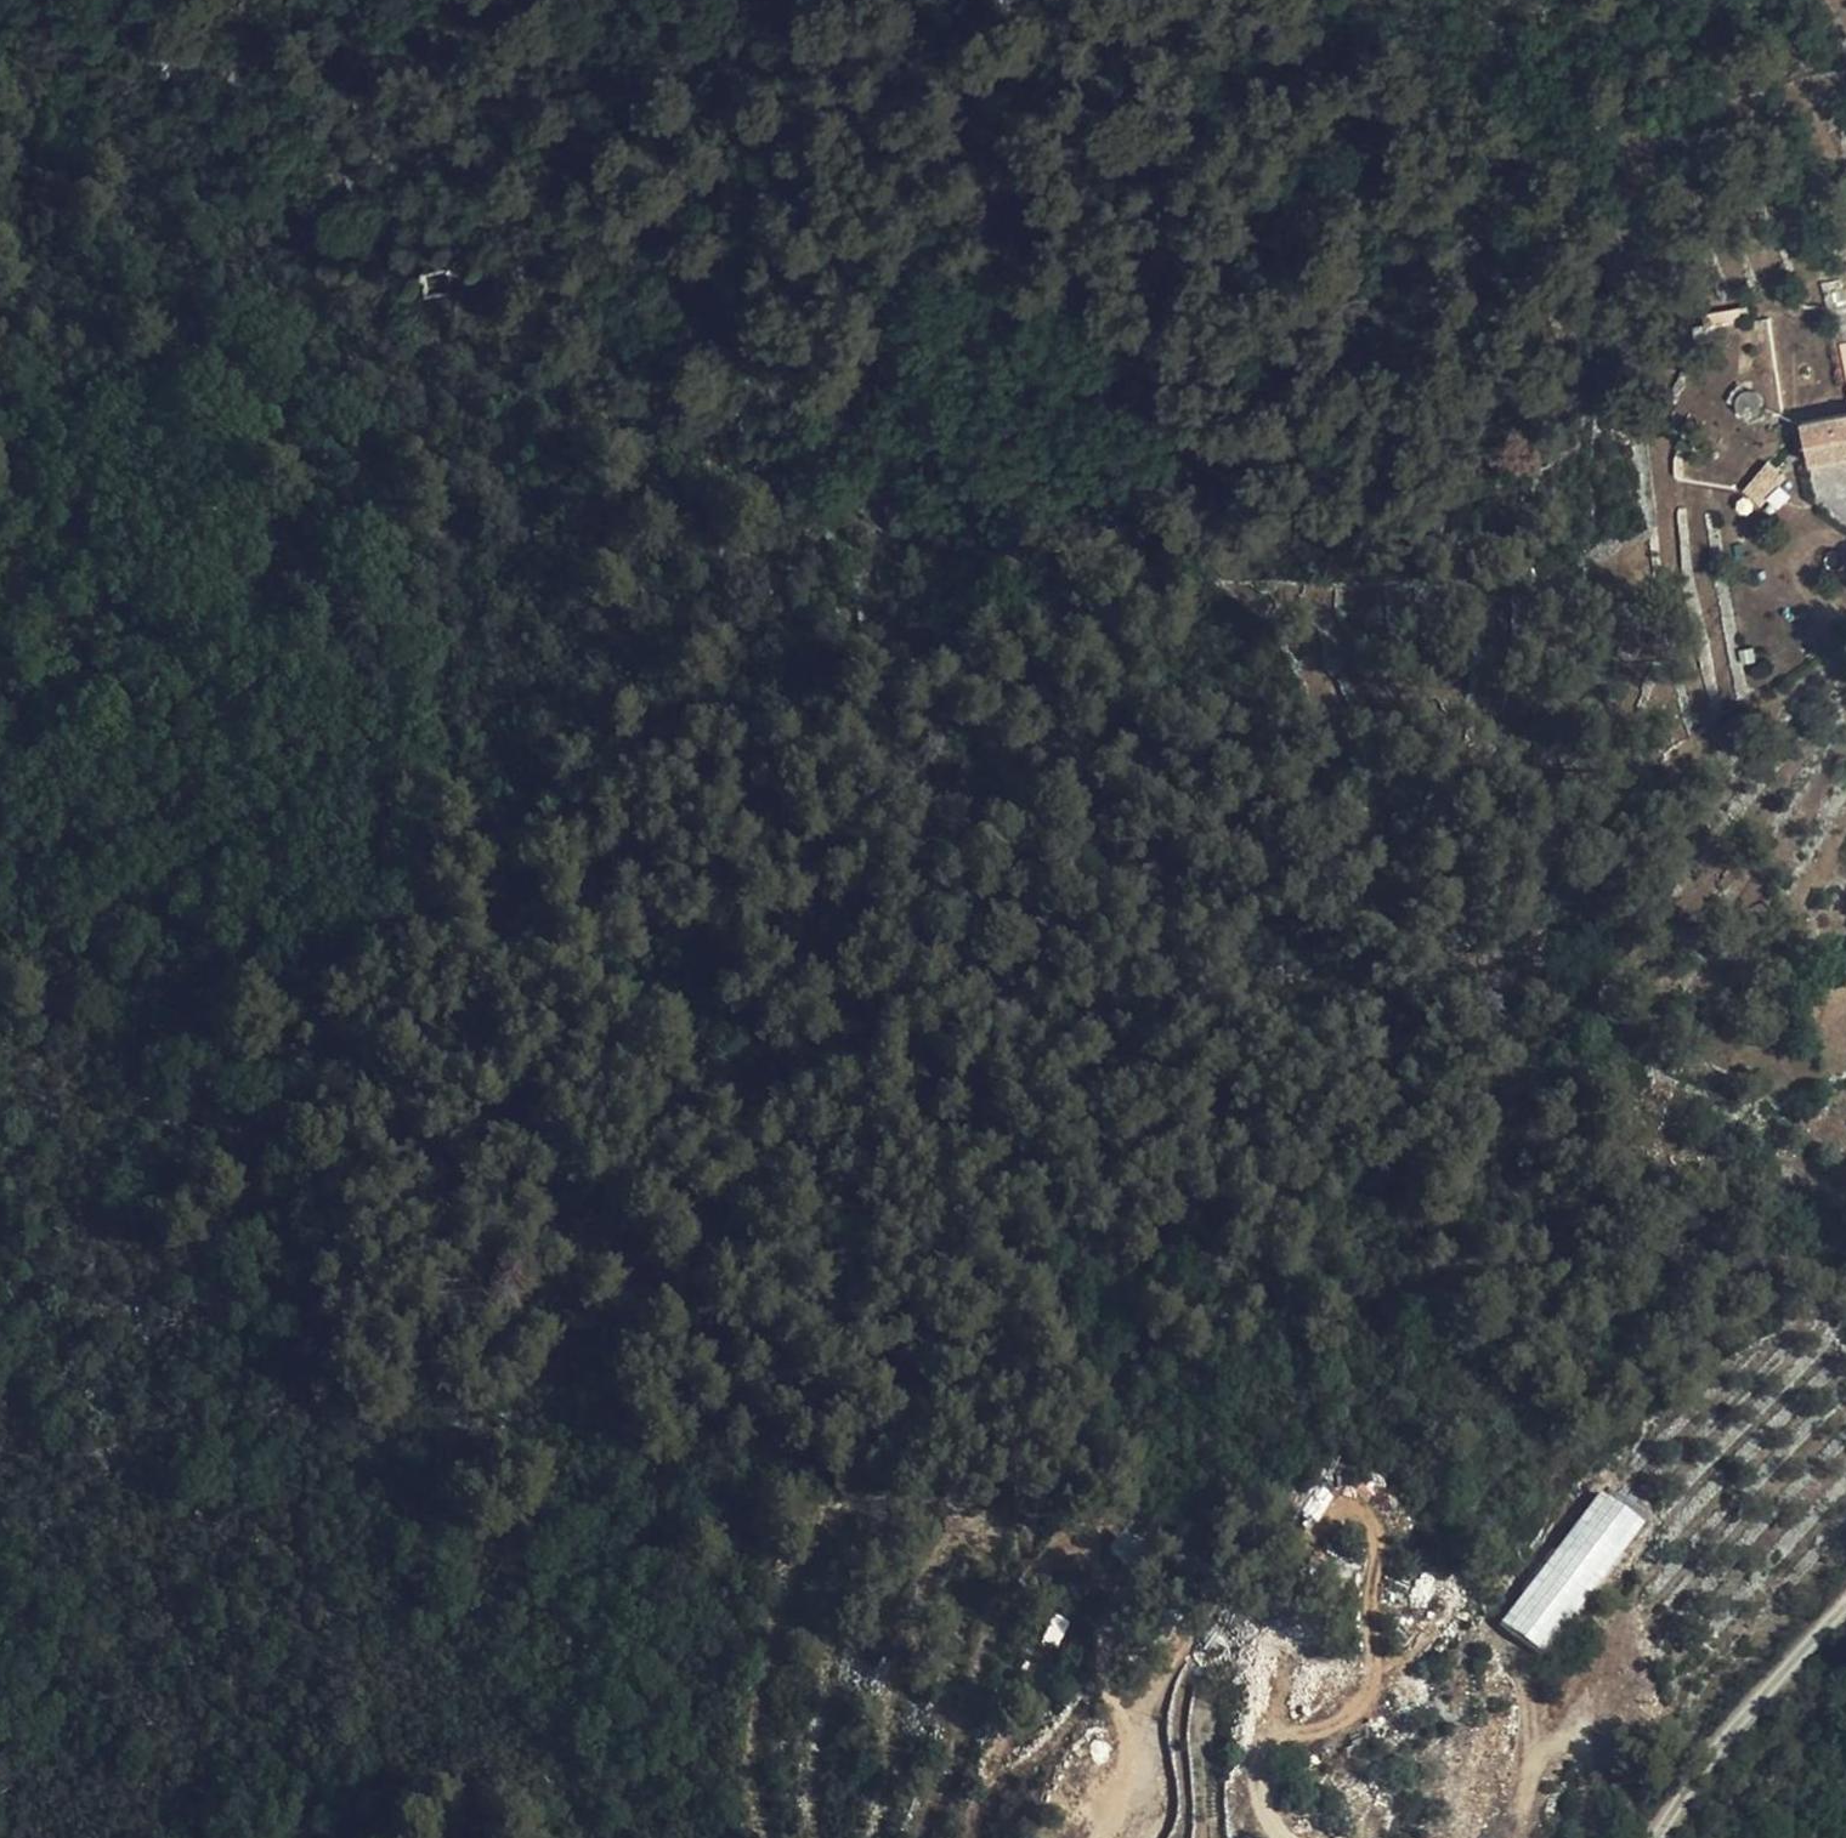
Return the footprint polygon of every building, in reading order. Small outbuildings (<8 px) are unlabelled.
[(462,278),(459,264),(423,268),(426,296),(454,293),(452,279),(462,278)] [(1845,455),(1845,412),(1801,421),(1811,462),(1845,455)] [(1744,488),(1763,505),(1787,476),(1767,459),(1744,488)] [(1545,1653),(1645,1519),(1601,1487),(1502,1621),(1545,1653)]
